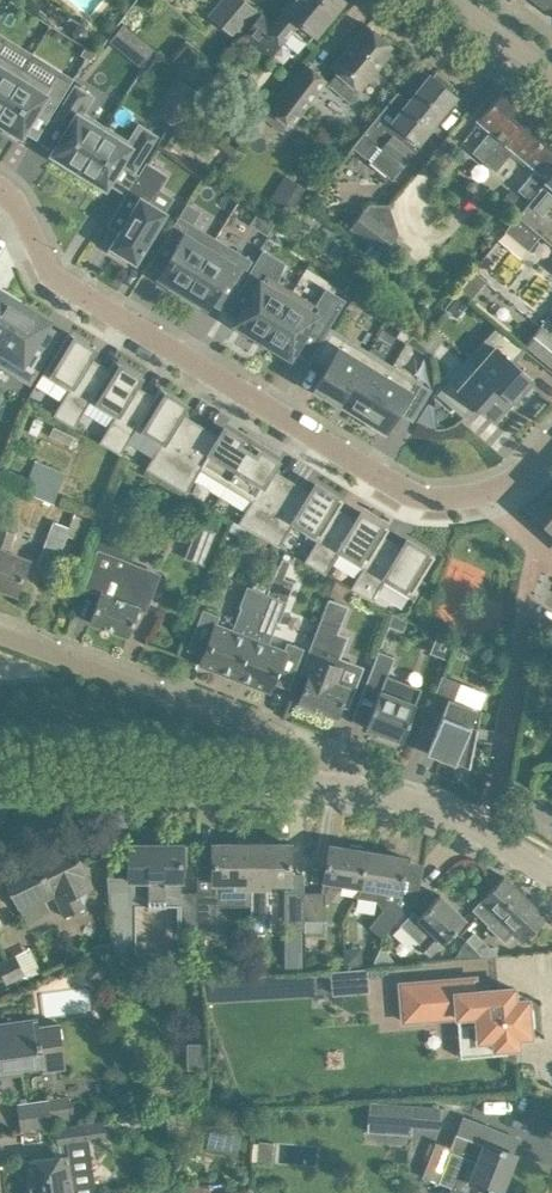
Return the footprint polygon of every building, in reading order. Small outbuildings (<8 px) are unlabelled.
[(242,0),(221,0),(209,14),(233,35),(254,11),(242,0)] [(272,23),(261,14),(243,36),(268,56),(291,29),(307,42),(342,0),(291,0),(272,23)] [(551,13),(551,0),(536,0),(551,13)] [(124,53),(139,35),(123,22),(109,40),(124,53)] [(349,101),(395,46),(367,24),(332,66),(338,72),(328,84),(349,101)] [(89,59),(96,52),(85,46),(80,54),(86,57),(86,56),(89,59)] [(23,69),(0,54),(0,106),(23,69)] [(281,132),(288,123),(291,126),(325,81),(305,66),(271,111),(265,119),(281,132)] [(50,85),(23,69),(0,106),(0,122),(5,125),(3,129),(17,138),(19,134),(22,135),(38,109),(50,116),(70,83),(57,75),(50,85)] [(451,84),(437,72),(432,77),(430,75),(408,102),(396,92),(350,146),(351,147),(354,143),(358,146),(368,154),(376,144),(380,148),(379,149),(401,167),(417,148),(414,146),(455,96),(447,89),(451,84)] [(177,76),(153,111),(175,125),(198,90),(177,76)] [(93,95),(75,84),(53,120),(66,129),(51,153),(65,162),(63,166),(76,174),(106,125),(83,111),(93,95)] [(485,162),(531,107),(506,86),(478,119),(490,130),(473,151),(485,162)] [(551,127),(551,125),(531,107),(485,162),(496,171),(514,149),(525,159),(551,127)] [(157,134),(139,123),(129,139),(106,125),(76,174),(89,182),(92,178),(105,186),(120,162),(134,171),(157,134)] [(551,174),(551,127),(525,159),(536,168),(518,190),(530,200),(551,174)] [(165,173),(145,161),(138,173),(126,193),(115,210),(128,218),(108,249),(121,257),(123,253),(135,260),(142,250),(143,250),(145,247),(144,247),(165,211),(148,201),(165,173)] [(530,200),(504,230),(528,250),(540,235),(551,245),(551,174),(530,200)] [(291,210),(301,194),(279,181),(269,197),(291,210)] [(364,208),(350,226),(383,252),(399,233),(389,204),(369,204),(365,209),(364,208)] [(215,238),(178,216),(162,242),(175,249),(159,275),(172,283),(169,287),(181,294),(215,238)] [(252,260),(215,238),(181,294),(193,301),(195,297),(208,305),(224,279),(236,287),(252,260)] [(283,262),(264,250),(240,289),(252,296),(236,322),(246,328),(247,332),(257,338),(261,337),(263,338),(293,289),(277,279),(283,262)] [(457,265),(451,273),(460,280),(466,272),(457,265)] [(474,270),(459,287),(473,299),(488,281),(474,270)] [(326,289),(317,304),(293,289),(263,338),(265,339),(266,343),(276,350),(280,349),(290,355),(306,329),(320,338),(344,299),(326,289)] [(0,290),(0,341),(23,304),(0,290)] [(455,292),(443,306),(457,318),(469,303),(455,292)] [(0,341),(0,363),(29,381),(47,351),(34,343),(48,320),(23,304),(0,341)] [(541,325),(549,331),(551,327),(551,310),(541,325)] [(404,322),(396,335),(406,341),(414,328),(404,322)] [(540,324),(524,344),(551,366),(551,334),(540,324)] [(467,355),(466,357),(477,366),(514,399),(532,379),(514,362),(524,351),(497,326),(487,337),(486,339),(469,358),(467,355)] [(336,403),(368,352),(331,329),(314,357),(327,365),(313,388),(336,403)] [(90,398),(109,368),(108,368),(90,356),(95,348),(68,331),(43,372),(69,388),(53,414),(74,427),(91,399),(90,398)] [(337,403),(338,401),(361,415),(391,366),(368,352),(336,403),(337,403)] [(135,429),(155,396),(154,395),(136,384),(141,376),(113,359),(108,368),(109,368),(90,398),(91,399),(116,413),(99,441),(120,454),(135,429)] [(391,366),(361,415),(367,419),(365,423),(381,433),(383,429),(385,430),(398,409),(411,417),(429,389),(391,366)] [(451,379),(440,392),(467,416),(475,407),(480,411),(482,409),(494,419),(512,399),(513,400),(514,399),(477,366),(459,386),(451,379)] [(166,480),(200,424),(182,412),(187,404),(159,387),(154,395),(155,396),(135,429),(160,444),(146,468),(166,480)] [(226,485),(251,443),(224,427),(219,435),(200,424),(166,480),(187,492),(200,469),(226,485)] [(74,435),(53,425),(48,435),(69,445),(74,435)] [(259,534),(292,479),(273,468),(278,460),(251,443),(226,485),(251,499),(238,522),(259,534)] [(29,493),(53,504),(65,472),(34,459),(26,478),(33,481),(29,493)] [(292,479),(259,534),(279,546),(291,525),(316,539),(317,540),(337,507),(338,508),(343,499),(315,483),(310,491),(292,479)] [(356,519),(338,508),(337,507),(317,540),(316,539),(304,560),(325,573),(338,552),(362,567),(363,567),(383,535),(388,527),(361,510),(356,519)] [(52,520),(36,564),(54,570),(66,534),(76,538),(83,517),(72,514),(67,527),(52,520)] [(198,523),(192,540),(209,547),(215,530),(198,523)] [(16,592),(28,561),(7,553),(14,533),(0,527),(0,586),(16,592)] [(402,547),(383,535),(363,567),(362,567),(350,587),(371,599),(383,580),(409,596),(434,555),(407,538),(402,547)] [(89,620),(128,635),(139,607),(145,610),(149,599),(150,593),(149,588),(146,583),(141,579),(126,574),(130,563),(100,550),(86,586),(101,592),(89,620)] [(235,676),(267,593),(248,585),(239,606),(243,607),(233,630),(217,623),(220,614),(203,608),(187,648),(203,655),(200,663),(235,676)] [(267,593),(235,676),(270,690),(273,682),(288,688),(304,647),(287,640),(284,649),(267,643),(276,620),(279,621),(287,600),(267,593)] [(337,716),(342,704),(347,706),(354,689),(334,681),(343,659),(339,657),(347,636),(337,632),(340,624),(335,623),(343,604),(328,598),(301,670),(309,673),(299,701),(303,703),(302,706),(315,711),(316,708),(337,716)] [(401,740),(422,687),(409,682),(406,689),(385,681),(395,656),(379,649),(361,694),(376,700),(365,727),(379,732),(377,736),(395,743),(397,739),(401,740)] [(480,710),(454,699),(461,681),(442,674),(419,732),(433,737),(427,753),(455,764),(456,762),(468,766),(468,767),(470,767),(482,710),(481,709),(480,710)] [(89,889),(93,887),(72,843),(3,878),(25,922),(49,910),(43,897),(54,891),(67,917),(86,907),(84,904),(89,889)] [(181,892),(182,880),(182,863),(186,863),(186,845),(187,845),(187,843),(156,843),(129,843),(129,889),(108,889),(113,943),(115,943),(116,957),(134,957),(133,905),(165,905),(165,903),(179,903),(179,928),(198,928),(198,902),(200,867),(198,867),(198,864),(197,864),(198,892),(181,892)] [(251,886),(252,886),(252,843),(213,843),(213,866),(200,867),(198,902),(198,928),(215,929),(215,886),(251,886)] [(267,917),(268,886),(289,886),(289,843),(252,843),(252,886),(251,886),(251,917),(267,917)] [(363,886),(369,851),(363,850),(363,845),(351,843),(349,848),(329,844),(322,887),(338,889),(339,882),(363,886)] [(377,900),(383,889),(400,892),(411,893),(413,877),(403,875),(405,860),(406,857),(369,851),(363,886),(356,897),(377,900)] [(490,924),(520,891),(504,875),(481,900),(481,901),(474,909),(490,924)] [(304,919),(305,891),(285,891),(286,928),(289,928),(289,957),(304,957),(304,928),(304,919)] [(326,920),(325,891),(305,891),(304,919),(326,920)] [(520,891),(490,924),(489,925),(505,940),(513,931),(523,941),(547,917),(520,891)] [(413,910),(400,924),(418,942),(417,943),(429,955),(442,941),(443,942),(466,918),(440,894),(419,916),(413,910)] [(382,936),(404,909),(391,898),(369,926),(382,936)] [(466,940),(482,955),(496,954),(495,947),(490,947),(474,932),(466,940)] [(482,955),(466,940),(456,956),(482,955)] [(395,961),(382,943),(373,963),(395,961)] [(4,957),(14,979),(25,974),(14,952),(4,957)] [(14,979),(4,957),(0,959),(0,973),(5,984),(14,979)] [(94,959),(84,970),(97,982),(107,971),(105,969),(107,966),(100,958),(97,961),(96,960),(94,959)] [(332,972),(334,992),(367,989),(366,969),(332,972)] [(400,983),(403,1015),(476,1008),(480,1053),(479,1053),(479,1056),(507,1053),(507,1048),(518,1047),(518,1037),(531,1036),(530,1027),(535,1026),(533,1008),(529,1008),(528,999),(515,1000),(514,988),(476,991),(476,985),(468,986),(468,977),(400,983)] [(66,1065),(59,1021),(40,1024),(39,1017),(0,1022),(0,1075),(2,1075),(1,1069),(21,1066),(22,1072),(23,1072),(22,1066),(42,1063),(43,1069),(66,1065)] [(21,1131),(52,1127),(51,1121),(70,1118),(67,1095),(17,1102),(21,1131)] [(370,1099),(367,1131),(411,1135),(412,1126),(438,1129),(440,1105),(370,1099)] [(488,1189),(492,1190),(492,1189),(499,1192),(514,1153),(487,1142),(492,1127),(464,1116),(452,1147),(439,1181),(453,1186),(450,1192),(486,1192),(488,1189)] [(25,1159),(30,1192),(96,1192),(89,1141),(106,1139),(104,1119),(57,1126),(60,1154),(55,1155),(25,1159)] [(274,1144),(259,1143),(258,1165),(273,1166),(274,1144)] [(450,1185),(436,1183),(434,1192),(448,1192),(450,1185)]
